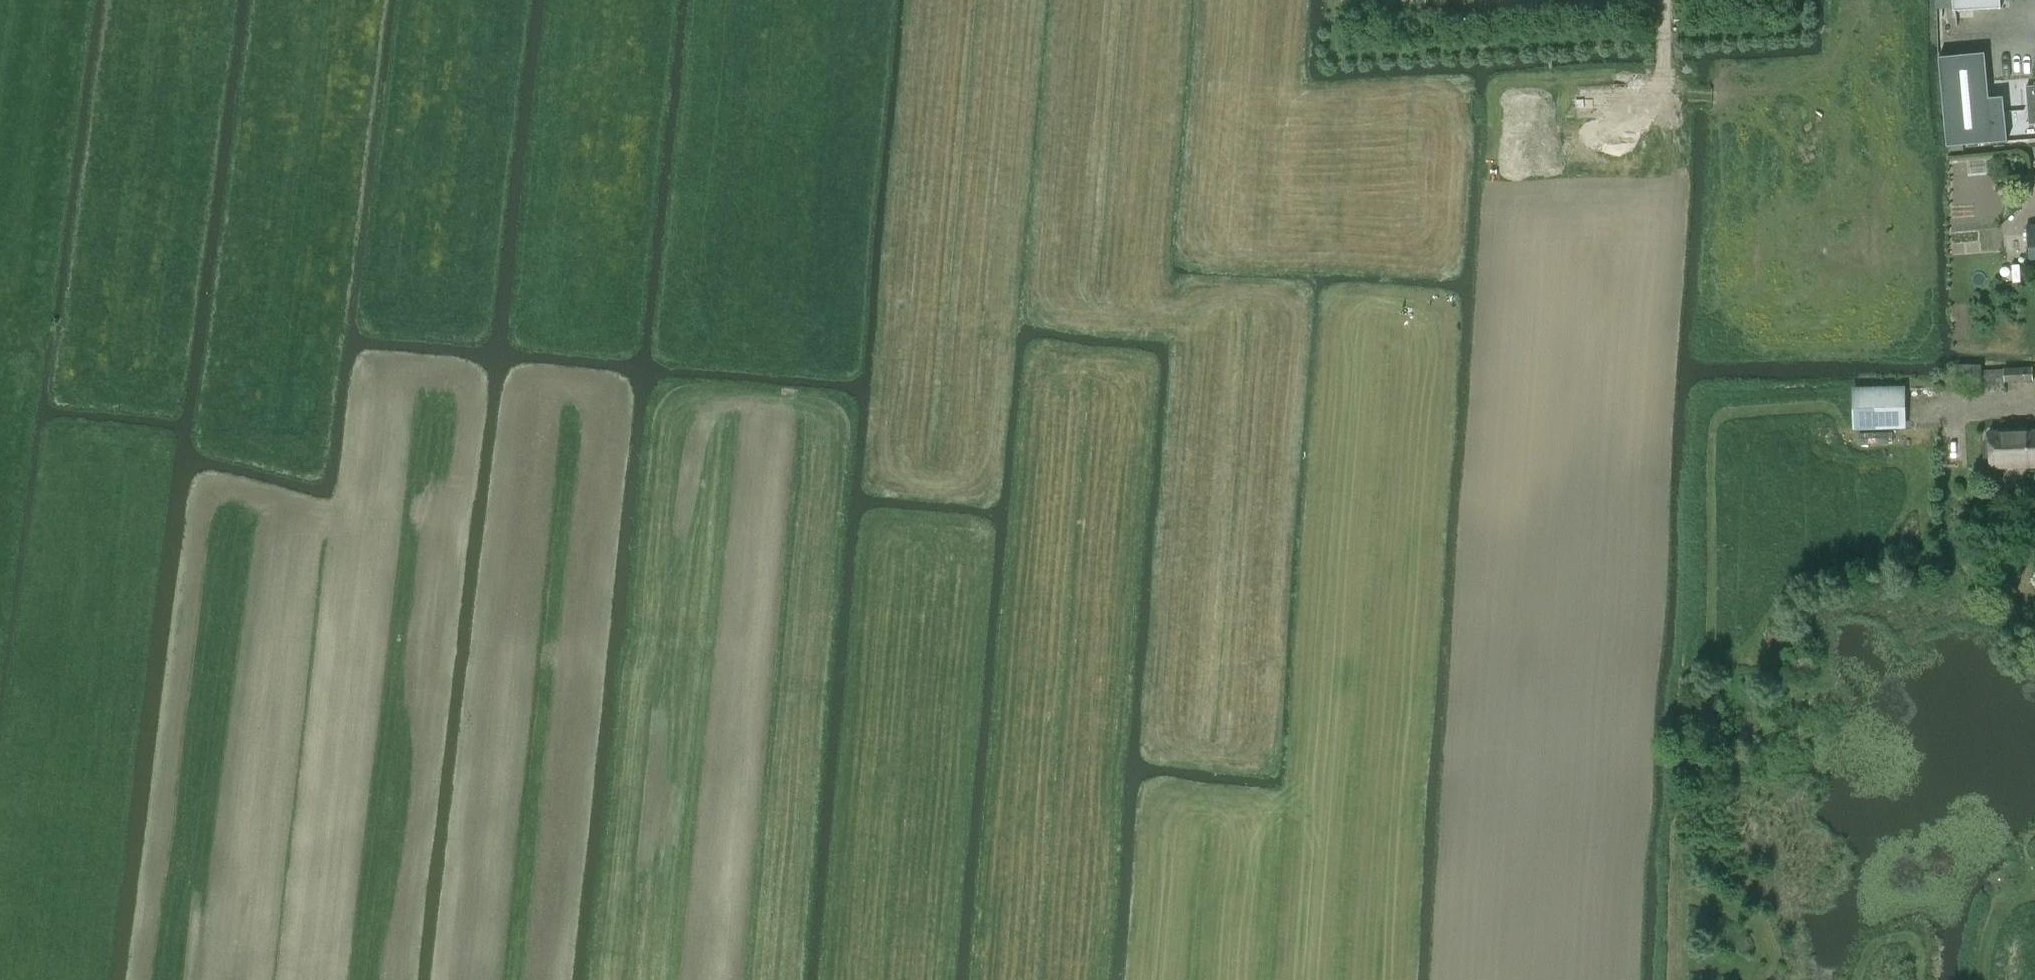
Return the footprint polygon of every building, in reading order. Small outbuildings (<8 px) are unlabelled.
[(2002,8),(2002,0),(1954,0),(1954,10),(2002,8)] [(1940,56),(1942,80),(1948,145),(2008,140),(2005,95),(1990,97),(1986,52),(1940,56)] [(2026,224),(2028,249),(2034,248),(2034,223),(2026,224)] [(1984,365),(1958,364),(1957,391),(1983,392),(1984,365)] [(2033,367),(2005,368),(2006,382),(2034,380),(2033,367)] [(1856,420),(1905,420),(1904,387),(1855,388),(1856,420)] [(1990,431),(1991,467),(2034,465),(2034,429),(1990,431)] [(1862,442),(1877,442),(1877,431),(1861,432),(1862,442)]
